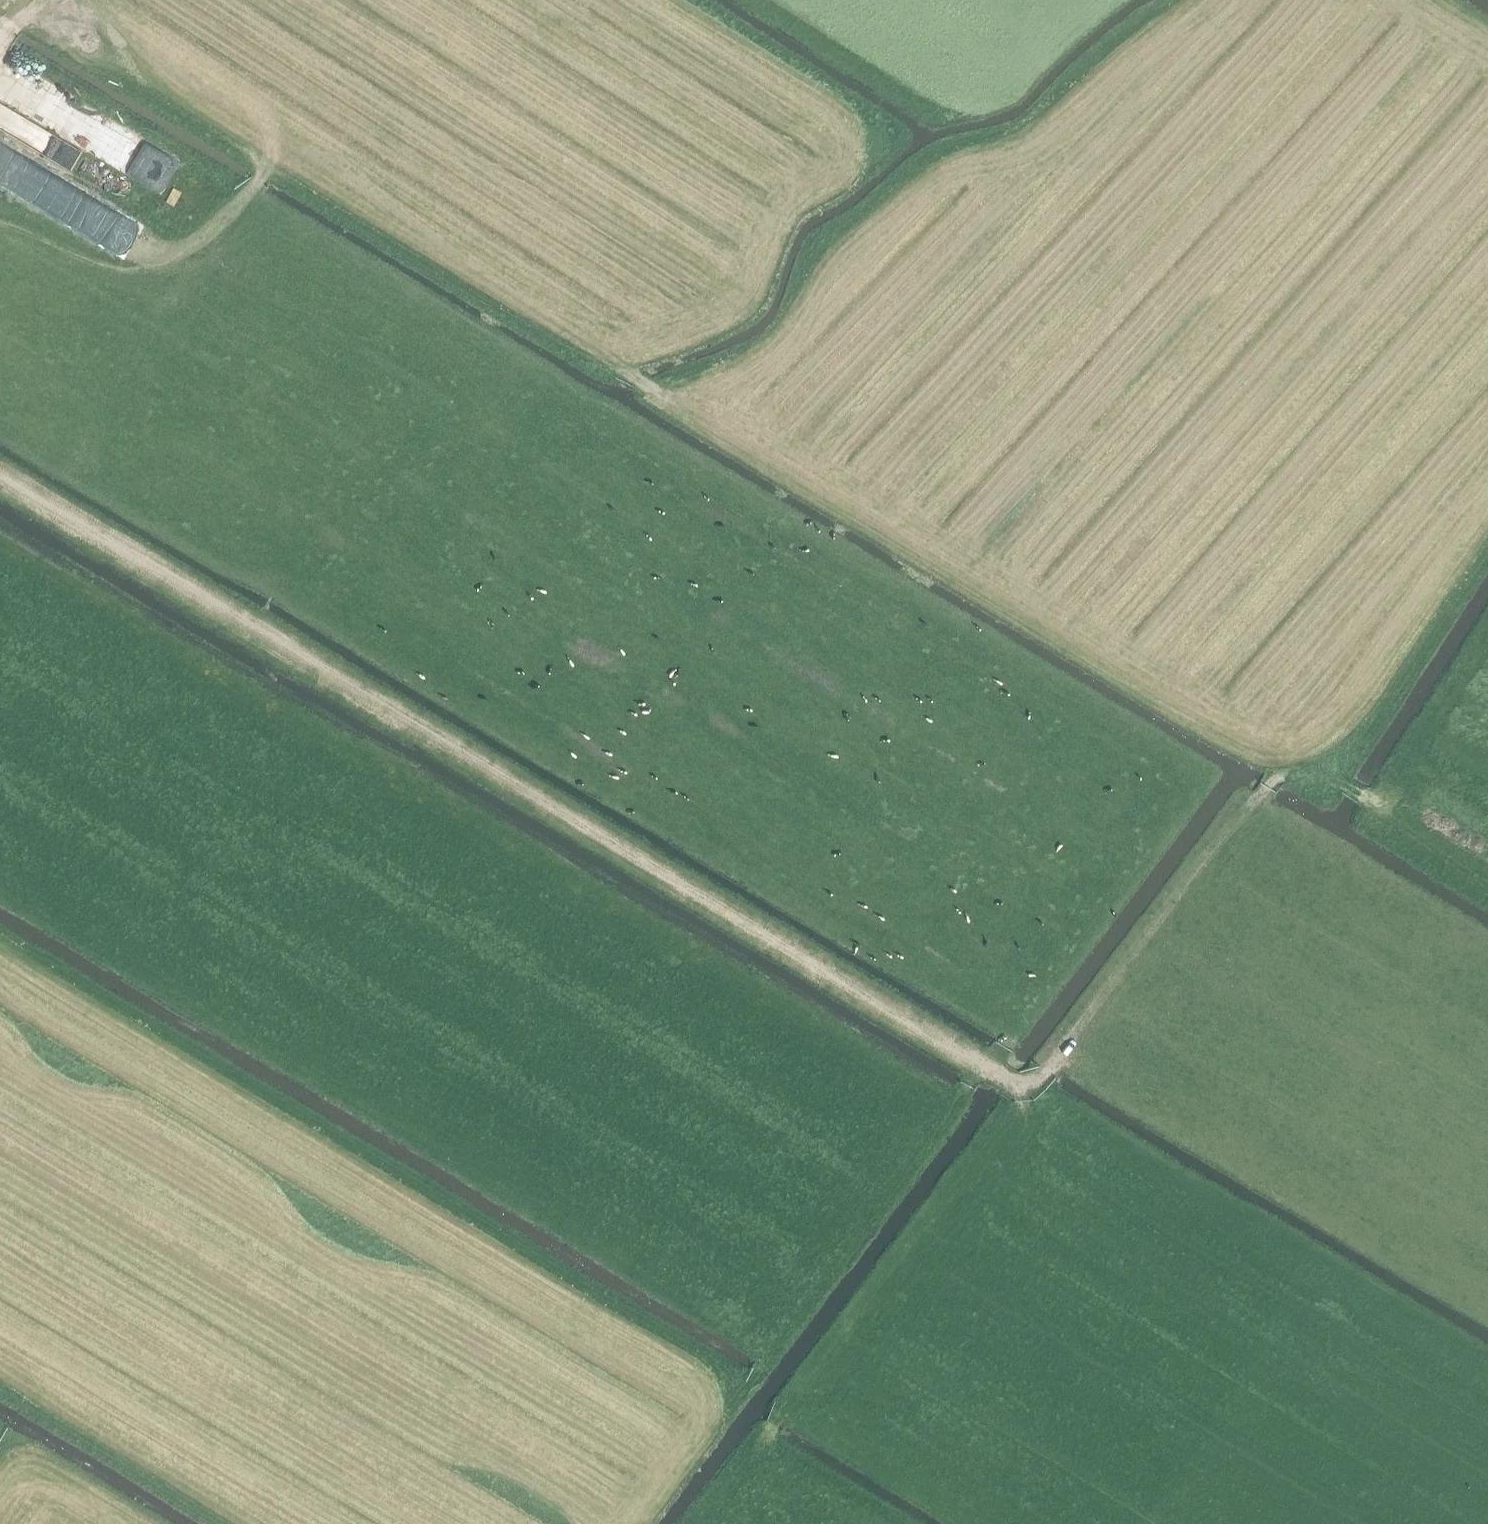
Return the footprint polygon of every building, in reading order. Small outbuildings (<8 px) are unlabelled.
[(130,175),(167,191),(183,156),(146,139),(130,175)]
